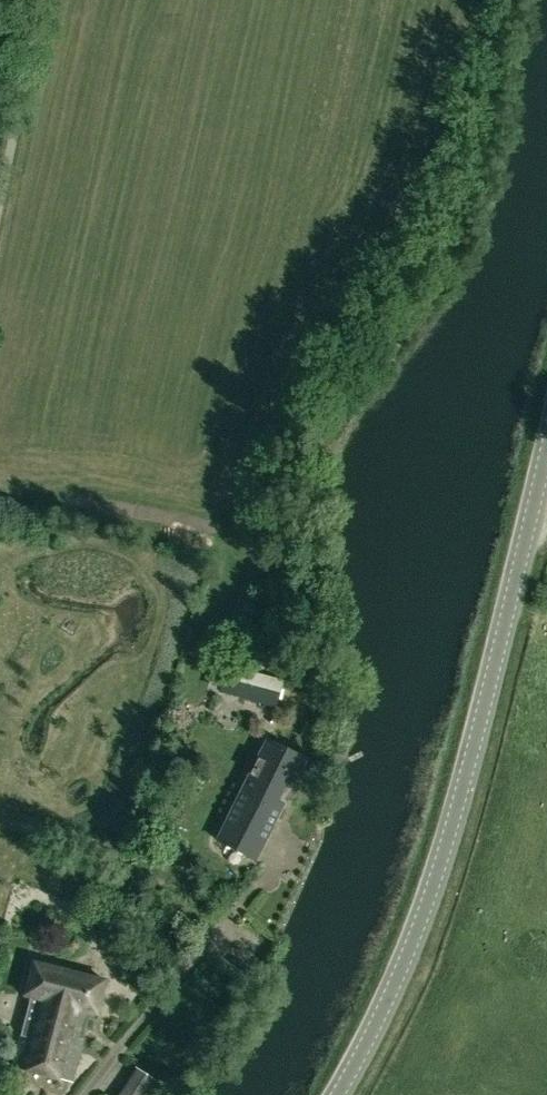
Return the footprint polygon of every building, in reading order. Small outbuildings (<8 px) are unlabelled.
[(284,679),(226,664),(217,692),(277,708),(284,679)] [(254,859),(304,759),(268,740),(218,841),(254,859)] [(105,981),(33,962),(25,995),(31,997),(13,1066),(71,1081),(88,1018),(94,1020),(95,1013),(96,1013),(105,981)] [(105,1094),(163,1094),(168,1088),(128,1061),(105,1094)]
